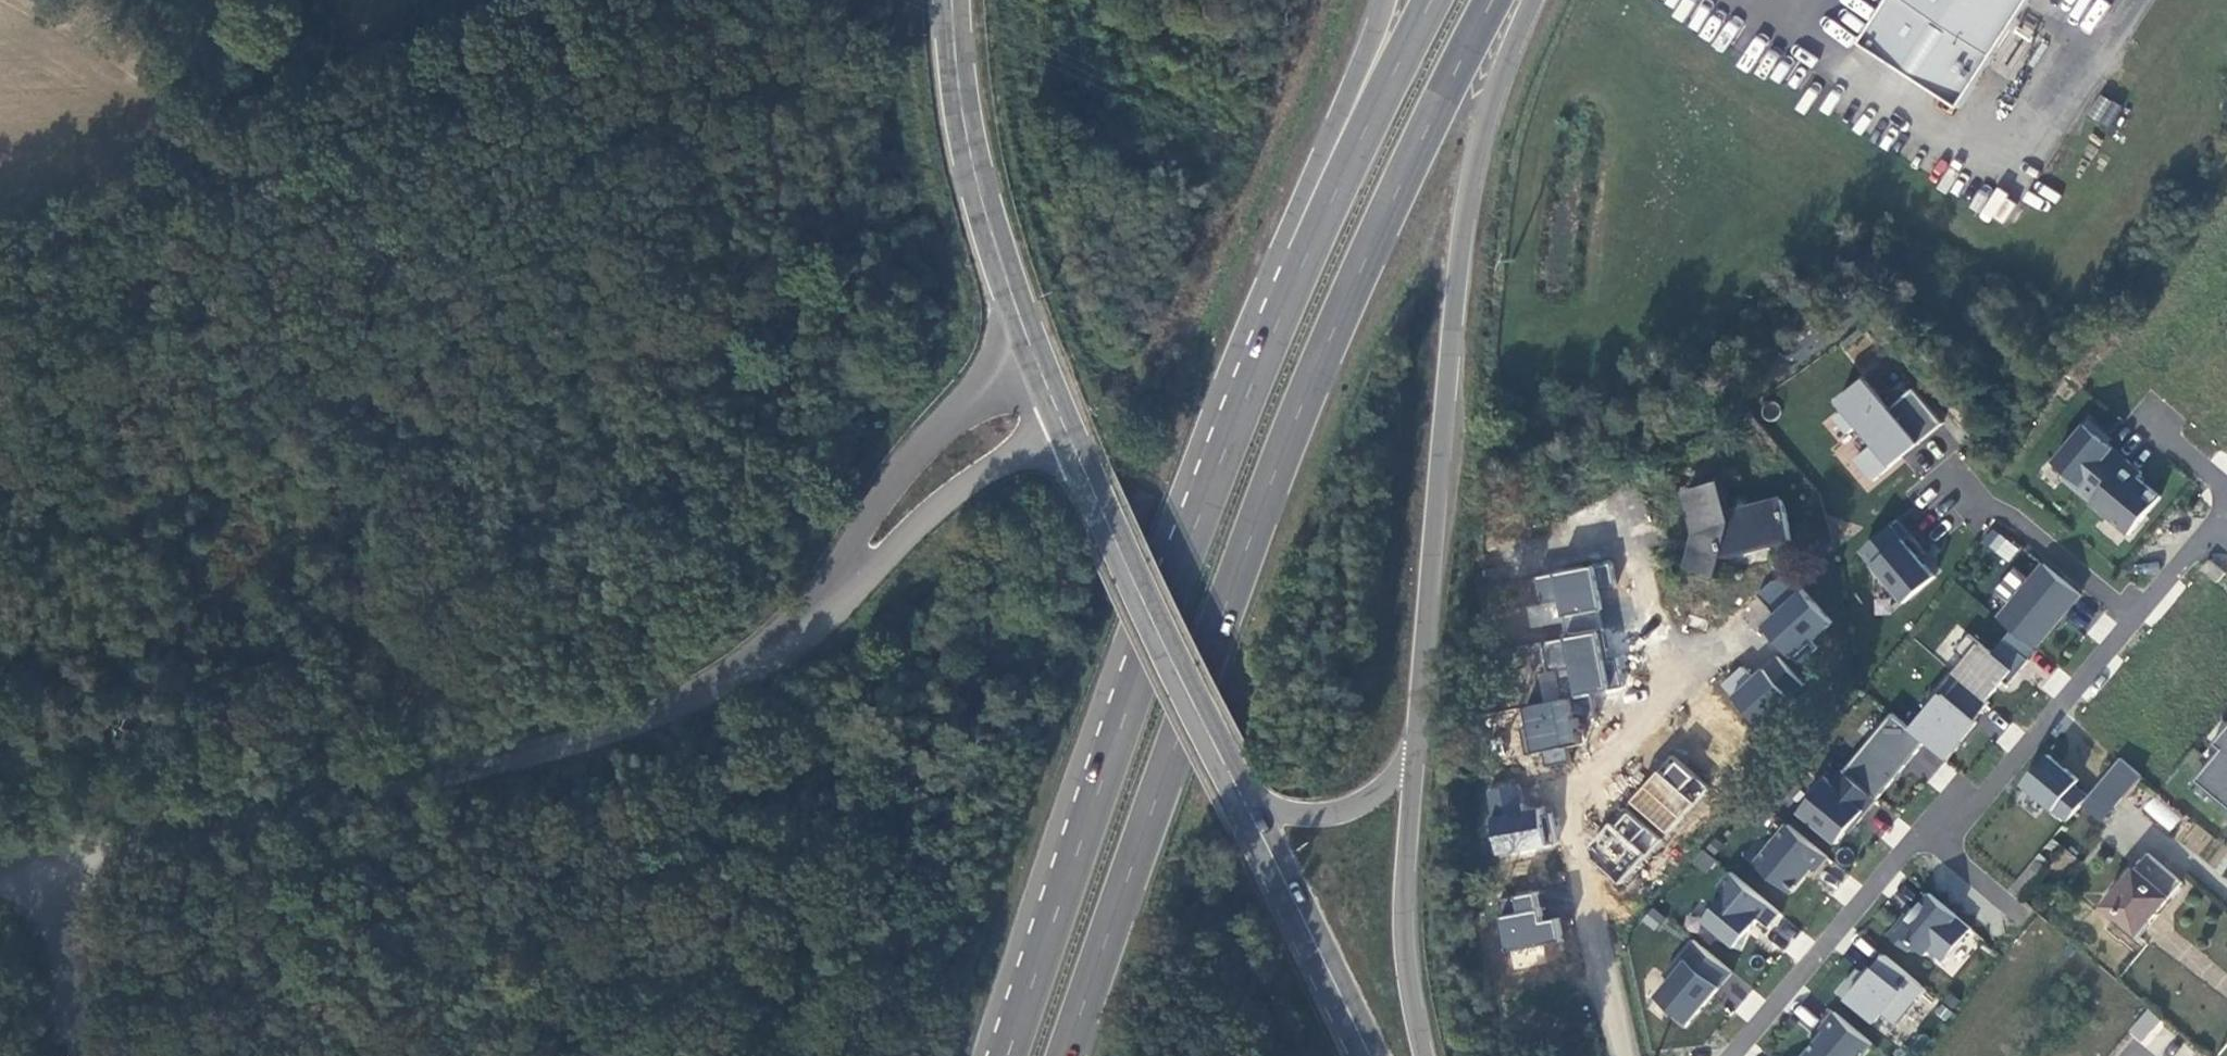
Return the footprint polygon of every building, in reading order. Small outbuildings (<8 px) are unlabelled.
[(2032,0),(1906,0),(1994,57),(2032,0)] [(2087,116),(2108,128),(2120,107),(2099,95),(2087,116)] [(1941,424),(1910,388),(1886,408),(1858,376),(1828,402),(1865,445),(1853,456),(1842,444),(1834,452),(1866,488),(1941,424)] [(2106,435),(2089,420),(2054,462),(2068,474),(2064,479),(2092,503),(2128,461),(2103,439),(2106,435)] [(2142,473),(2128,461),(2092,503),(2091,504),(2129,535),(2161,497),(2138,478),(2142,473)] [(1793,538),(1782,497),(1730,510),(1722,481),(1686,491),(1697,534),(1689,565),(1719,573),(1724,555),(1727,544),(1769,534),(1771,544),(1793,538)] [(1899,604),(1938,571),(1893,519),(1854,552),(1899,604)] [(1991,528),(1980,542),(2008,563),(2019,549),(1991,528)] [(1771,544),(1769,534),(1727,544),(1724,555),(1771,544)] [(2082,595),(2045,564),(2000,618),(2036,649),(2082,595)] [(1612,567),(1532,573),(1536,625),(1558,623),(1560,641),(1536,642),(1541,703),(1520,705),(1524,751),(1543,749),(1544,762),(1564,760),(1562,744),(1576,743),(1573,694),(1606,692),(1598,588),(1614,587),(1612,567)] [(1773,611),(1756,628),(1788,661),(1830,621),(1781,570),(1756,594),(1773,611)] [(1742,665),(1717,686),(1754,728),(1803,686),(1775,655),(1751,675),(1742,665)] [(1927,741),(1893,713),(1845,772),(1878,800),(1927,741)] [(2217,743),(2225,750),(2198,782),(2226,806),(2226,731),(2217,743)] [(1665,836),(1707,789),(1668,754),(1626,802),(1665,836)] [(2080,780),(2049,754),(2023,784),(2067,822),(2082,804),(2089,796),(2076,785),(2080,780)] [(2102,821),(2141,775),(2121,758),(2089,796),(2082,804),(2102,821)] [(1942,762),(1927,781),(1940,790),(1954,771),(1942,762)] [(1878,800),(1845,772),(1842,770),(1832,782),(1824,776),(1810,793),(1815,796),(1801,813),(1837,844),(1851,827),(1854,829),(1878,800)] [(1479,792),(1496,859),(1555,844),(1545,804),(1523,810),(1516,783),(1479,792)] [(2142,810),(2170,831),(2180,817),(2152,796),(2142,810)] [(1584,852),(1621,883),(1659,838),(1622,807),(1584,852)] [(1828,857),(1789,825),(1756,864),(1791,893),(1812,868),(1816,871),(1828,857)] [(2139,935),(2183,882),(2148,853),(2104,905),(2139,935)] [(2022,898),(2048,868),(2036,858),(2011,889),(2022,898)] [(1782,914),(1732,872),(1720,887),(1728,894),(1705,921),(1720,933),(1718,938),(1741,949),(1748,933),(1759,920),(1770,928),(1782,914)] [(1922,891),(1889,932),(1949,980),(1982,938),(1922,891)] [(1511,895),(1513,916),(1498,917),(1500,948),(1562,944),(1560,918),(1541,920),(1539,893),(1511,895)] [(1733,972),(1694,940),(1665,975),(1672,980),(1658,996),(1674,1010),(1671,1014),(1687,1027),(1733,972)] [(1559,945),(1510,948),(1511,966),(1560,963),(1559,945)] [(1925,988),(1885,955),(1867,977),(1859,970),(1840,992),(1876,1021),(1883,1012),(1896,1023),(1925,988)] [(1831,1008),(1817,1024),(1821,1028),(1798,1055),(1799,1055),(1856,1055),(1869,1040),(1831,1008)]
